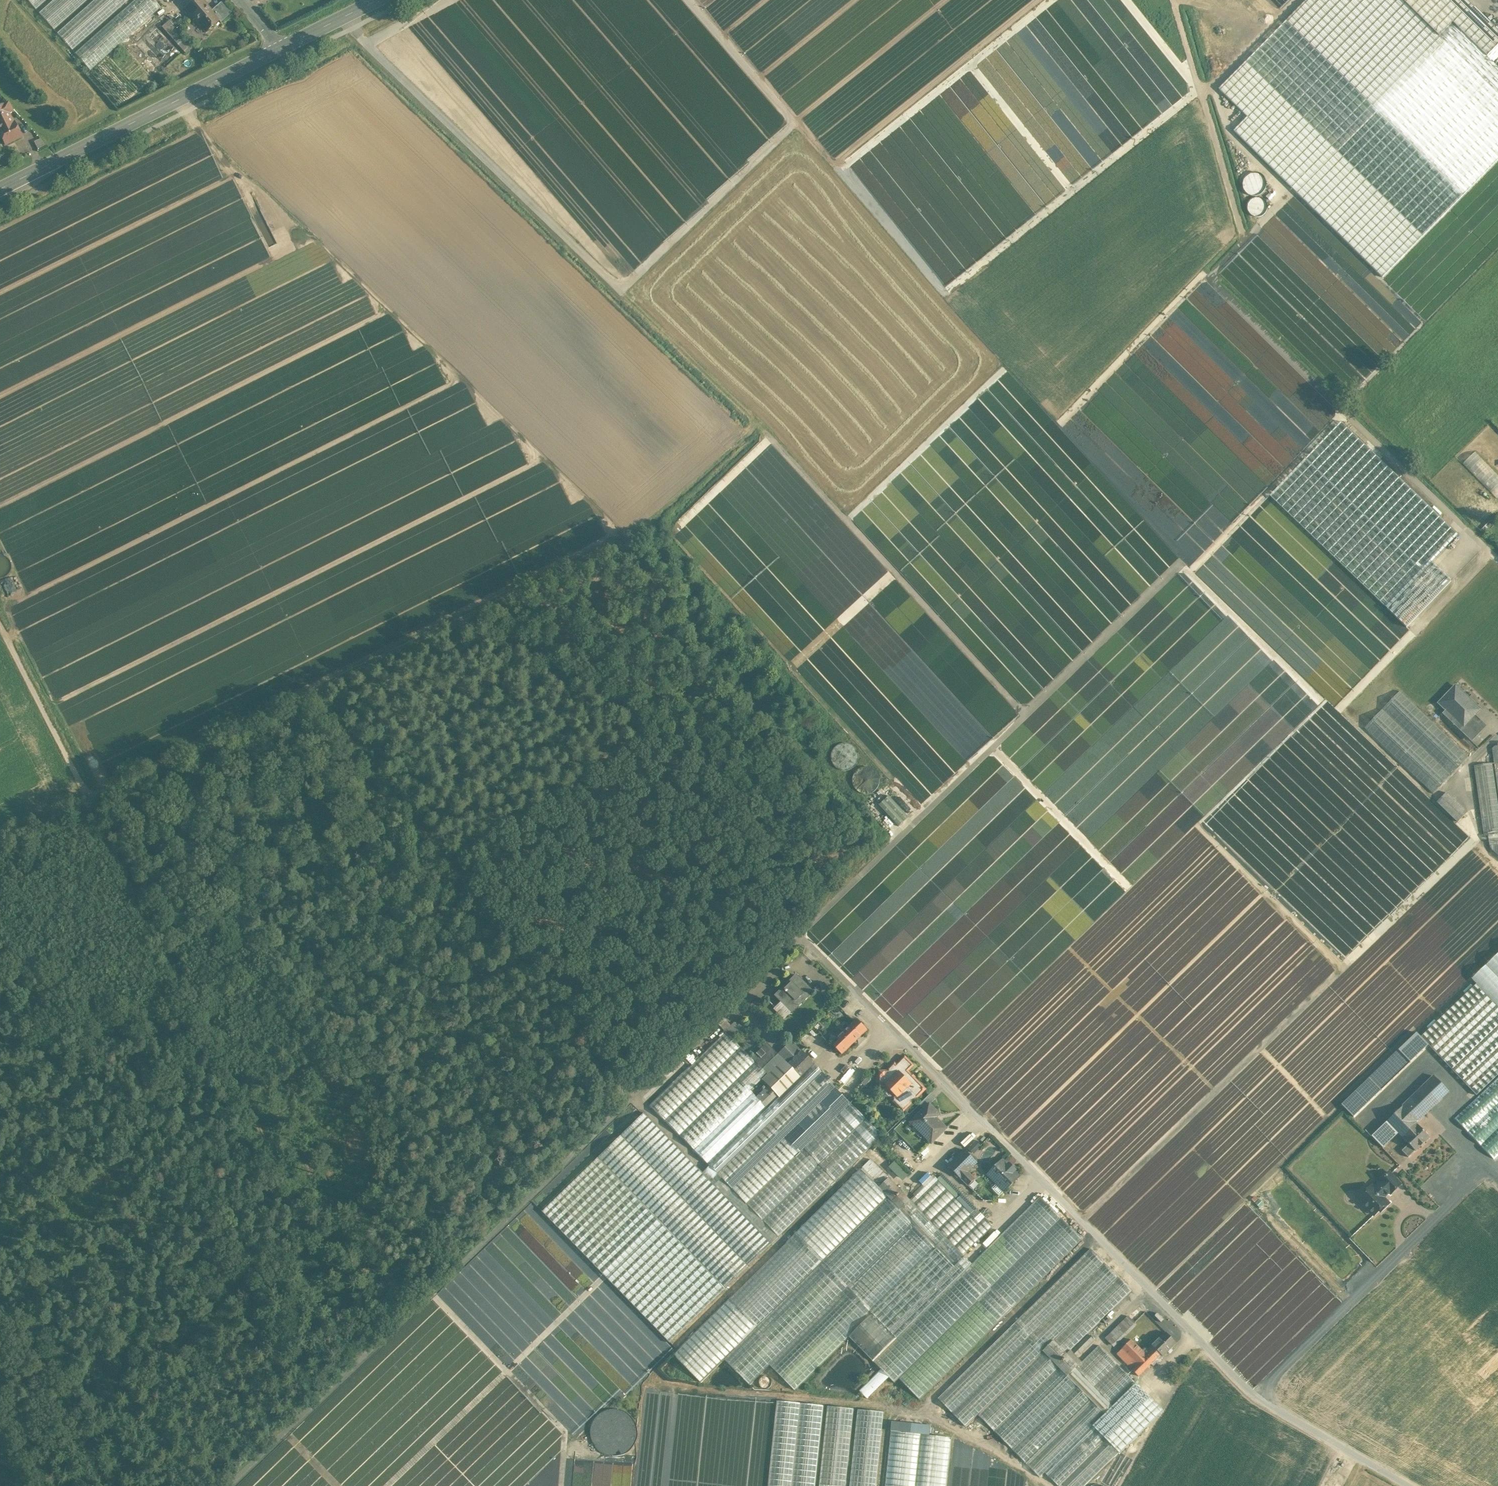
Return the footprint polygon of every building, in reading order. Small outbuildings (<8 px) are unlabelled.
[(36,9),(47,0),(27,0),(36,9)] [(39,12),(54,30),(87,0),(53,0),(39,12)] [(57,33),(72,50),(129,0),(94,0),(57,33)] [(75,53),(90,71),(161,8),(155,1),(152,3),(149,0),(135,0),(75,53)] [(202,0),(195,0),(186,8),(206,31),(219,20),(211,11),(202,0)] [(1219,89),(1248,117),(1234,131),(1383,277),(1497,160),(1497,94),(1497,93),(1497,91),(1497,67),(1487,57),(1497,46),(1497,31),(1467,0),(1307,0),(1219,89)] [(223,1),(211,11),(219,20),(221,23),(232,12),(223,1)] [(0,107),(0,130),(8,126),(3,116),(12,112),(8,103),(0,107)] [(5,145),(22,137),(14,122),(8,126),(0,130),(0,134),(5,145)] [(1265,189),(1266,184),(1265,180),(1262,176),(1258,173),(1254,173),(1249,174),(1246,176),(1243,180),(1242,184),(1243,189),(1246,193),(1250,195),(1254,196),(1259,195),(1263,193),(1265,189)] [(1264,214),(1267,210),(1267,206),(1266,202),(1263,198),(1259,197),(1254,197),(1250,200),(1248,203),(1247,208),(1249,212),(1252,215),(1256,217),(1260,216),(1264,214)] [(686,206),(679,212),(686,219),(692,214),(686,206)] [(1458,534),(1341,422),(1270,496),(1387,608),(1432,562),(1458,534)] [(1497,497),(1497,474),(1476,452),(1465,463),(1497,497)] [(1011,462),(1005,464),(1007,471),(1012,469),(1016,482),(1021,480),(1020,478),(1023,477),(1020,465),(1013,467),(1011,462)] [(1060,515),(1055,507),(1053,508),(1048,500),(1041,505),(1047,513),(1052,510),(1054,514),(1051,516),(1053,519),(1060,515)] [(9,575),(11,557),(0,556),(0,574),(9,575)] [(1432,562),(1387,608),(1407,627),(1451,581),(1432,562)] [(1480,709),(1456,686),(1439,703),(1457,720),(1453,724),(1460,730),(1469,721),(1473,717),(1480,709)] [(1469,757),(1400,691),(1365,728),(1434,794),(1469,757)] [(1484,728),(1473,717),(1469,721),(1476,727),(1466,736),(1472,741),(1484,728)] [(1476,727),(1469,721),(1460,730),(1466,736),(1476,727)] [(1474,766),(1483,834),(1488,833),(1497,832),(1497,803),(1492,763),(1474,766)] [(1467,812),(1446,792),(1437,802),(1458,822),(1467,812)] [(879,805),(899,827),(911,816),(891,795),(879,805)] [(881,824),(885,829),(888,826),(892,831),(890,833),(892,835),(900,828),(889,816),(881,824)] [(1488,833),(1489,843),(1497,842),(1497,832),(1488,833)] [(1489,843),(1490,848),(1497,856),(1497,842),(1489,843)] [(857,908),(865,913),(869,906),(861,901),(857,908)] [(1472,978),(1477,984),(1497,1006),(1497,953),(1472,978)] [(812,991),(795,974),(774,995),(780,1001),(781,1000),(791,1010),(790,1011),(791,1012),(812,991)] [(1477,984),(1421,1037),(1476,1095),(1497,1075),(1497,1006),(1477,984)] [(791,1010),(781,1000),(780,1001),(774,1007),(785,1018),(791,1012),(790,1011),(791,1010)] [(857,1019),(837,1038),(839,1040),(834,1046),(842,1054),(854,1043),(867,1030),(857,1019)] [(725,1032),(650,1105),(709,1166),(702,1172),(644,1112),(541,1211),(669,1343),(882,1136),(813,1064),(800,1077),(787,1063),(777,1053),(761,1069),(725,1032)] [(790,1041),(777,1053),(787,1063),(800,1051),(790,1041)] [(1399,1050),(1369,1078),(1380,1089),(1409,1060),(1399,1050)] [(800,1051),(787,1063),(800,1077),(813,1064),(800,1051)] [(905,1056),(894,1066),(905,1077),(910,1073),(908,1071),(914,1065),(905,1056)] [(905,1077),(894,1066),(890,1071),(879,1070),(879,1087),(887,1087),(893,1093),(893,1101),(903,1112),(926,1089),(915,1078),(913,1080),(908,1075),(910,1073),(905,1077)] [(1434,1076),(1414,1095),(1429,1110),(1449,1091),(1434,1076)] [(1455,1118),(1494,1159),(1497,1155),(1497,1077),(1455,1118)] [(930,1094),(920,1104),(925,1109),(929,1104),(930,1104),(935,1099),(930,1094)] [(1414,1095),(1387,1121),(1404,1139),(1418,1125),(1416,1123),(1429,1110),(1414,1095)] [(930,1104),(929,1104),(925,1109),(911,1122),(931,1143),(946,1128),(935,1117),(939,1114),(930,1104)] [(1418,1125),(1404,1139),(1409,1144),(1402,1151),(1408,1157),(1415,1151),(1430,1137),(1418,1125)] [(979,1128),(974,1133),(979,1139),(985,1133),(979,1128)] [(891,1144),(909,1161),(917,1152),(899,1135),(891,1144)] [(965,1150),(948,1166),(960,1178),(961,1178),(968,1171),(977,1162),(965,1150)] [(903,1180),(910,1174),(897,1160),(890,1167),(903,1180)] [(1008,1166),(1003,1160),(988,1174),(1005,1191),(1019,1177),(1014,1171),(1015,1170),(1009,1164),(1008,1166)] [(860,1169),(794,1234),(822,1262),(823,1261),(889,1197),(879,1187),(860,1169)] [(978,1182),(968,1171),(961,1178),(971,1189),(978,1182)] [(1389,1172),(1379,1182),(1380,1182),(1389,1192),(1391,1194),(1401,1184),(1389,1172)] [(933,1174),(913,1194),(914,1196),(910,1200),(914,1204),(938,1180),(937,1179),(936,1177),(935,1177),(933,1174)] [(976,1208),(942,1174),(937,1179),(938,1180),(971,1213),(976,1208)] [(910,1200),(889,1178),(879,1187),(889,1197),(900,1209),(910,1200)] [(971,1213),(938,1180),(914,1204),(963,1255),(993,1225),(976,1208),(971,1213)] [(1380,1182),(1374,1188),(1371,1186),(1364,1193),(1365,1194),(1359,1200),(1368,1209),(1368,1211),(1370,1214),(1373,1214),(1374,1215),(1380,1210),(1381,1211),(1389,1204),(1384,1199),(1385,1196),(1389,1192),(1380,1182)] [(900,1209),(889,1197),(823,1261),(855,1295),(872,1312),(872,1313),(873,1313),(890,1331),(956,1268),(953,1265),(938,1249),(936,1247),(923,1234),(923,1233),(900,1209)] [(1040,1197),(972,1264),(963,1255),(953,1265),(956,1268),(890,1331),(873,1313),(849,1337),(880,1369),(889,1377),(894,1383),(899,1378),(920,1400),(1082,1239),(1040,1197)] [(914,1204),(910,1200),(900,1209),(923,1233),(923,1234),(936,1247),(938,1249),(953,1265),(963,1255),(914,1204)] [(794,1234),(673,1355),(701,1383),(724,1360),(724,1359),(822,1262),(794,1234)] [(1091,1249),(1015,1323),(1043,1351),(1053,1340),(1118,1277),(1091,1249)] [(822,1262),(724,1359),(724,1360),(749,1385),(769,1365),(794,1390),(849,1337),(873,1313),(872,1313),(872,1312),(855,1295),(823,1261),(822,1262)] [(1118,1277),(1053,1340),(1067,1354),(1131,1290),(1118,1277)] [(1128,1316),(1105,1338),(1112,1345),(1135,1322),(1128,1316)] [(1015,1323),(938,1398),(965,1427),(978,1414),(1043,1351),(1015,1323)] [(1166,1332),(1148,1350),(1150,1352),(1147,1355),(1145,1357),(1151,1364),(1161,1354),(1163,1356),(1176,1343),(1166,1332)] [(1089,1335),(1072,1351),(1077,1356),(1094,1340),(1089,1335)] [(1067,1354),(1053,1340),(1043,1351),(1059,1368),(1061,1370),(1075,1384),(1077,1386),(1089,1399),(1091,1401),(1104,1414),(1112,1406),(1075,1368),(1074,1367),(1077,1364),(1067,1354)] [(1147,1355),(1131,1340),(1117,1354),(1133,1369),(1132,1370),(1138,1376),(1151,1364),(1145,1357),(1147,1355)] [(1136,1383),(1098,1345),(1075,1368),(1112,1406),(1136,1383)] [(1043,1351),(978,1414),(994,1431),(1059,1368),(1043,1351)] [(880,1369),(859,1390),(867,1399),(889,1377),(880,1369)] [(1061,1370),(997,1434),(1010,1447),(1075,1384),(1061,1370)] [(1104,1414),(1092,1425),(1119,1452),(1120,1453),(1163,1411),(1136,1383),(1112,1406),(1104,1414)] [(1077,1386),(1012,1449),(1025,1462),(1089,1399),(1077,1386)] [(777,1401),(768,1485),(815,1485),(824,1406),(777,1401)] [(1091,1401),(1027,1464),(1040,1477),(1044,1472),(1092,1425),(1104,1414),(1091,1401)] [(819,1485),(845,1485),(853,1409),(827,1406),(819,1485)] [(849,1485),(876,1485),(883,1412),(857,1409),(849,1485)] [(598,1453),(616,1453),(616,1452),(630,1452),(630,1413),(601,1413),(601,1431),(598,1431),(598,1453)] [(1044,1472),(1048,1476),(1058,1485),(1059,1485),(1084,1485),(1119,1452),(1092,1425),(1044,1472)] [(890,1431),(885,1485),(946,1485),(951,1437),(890,1431)]
